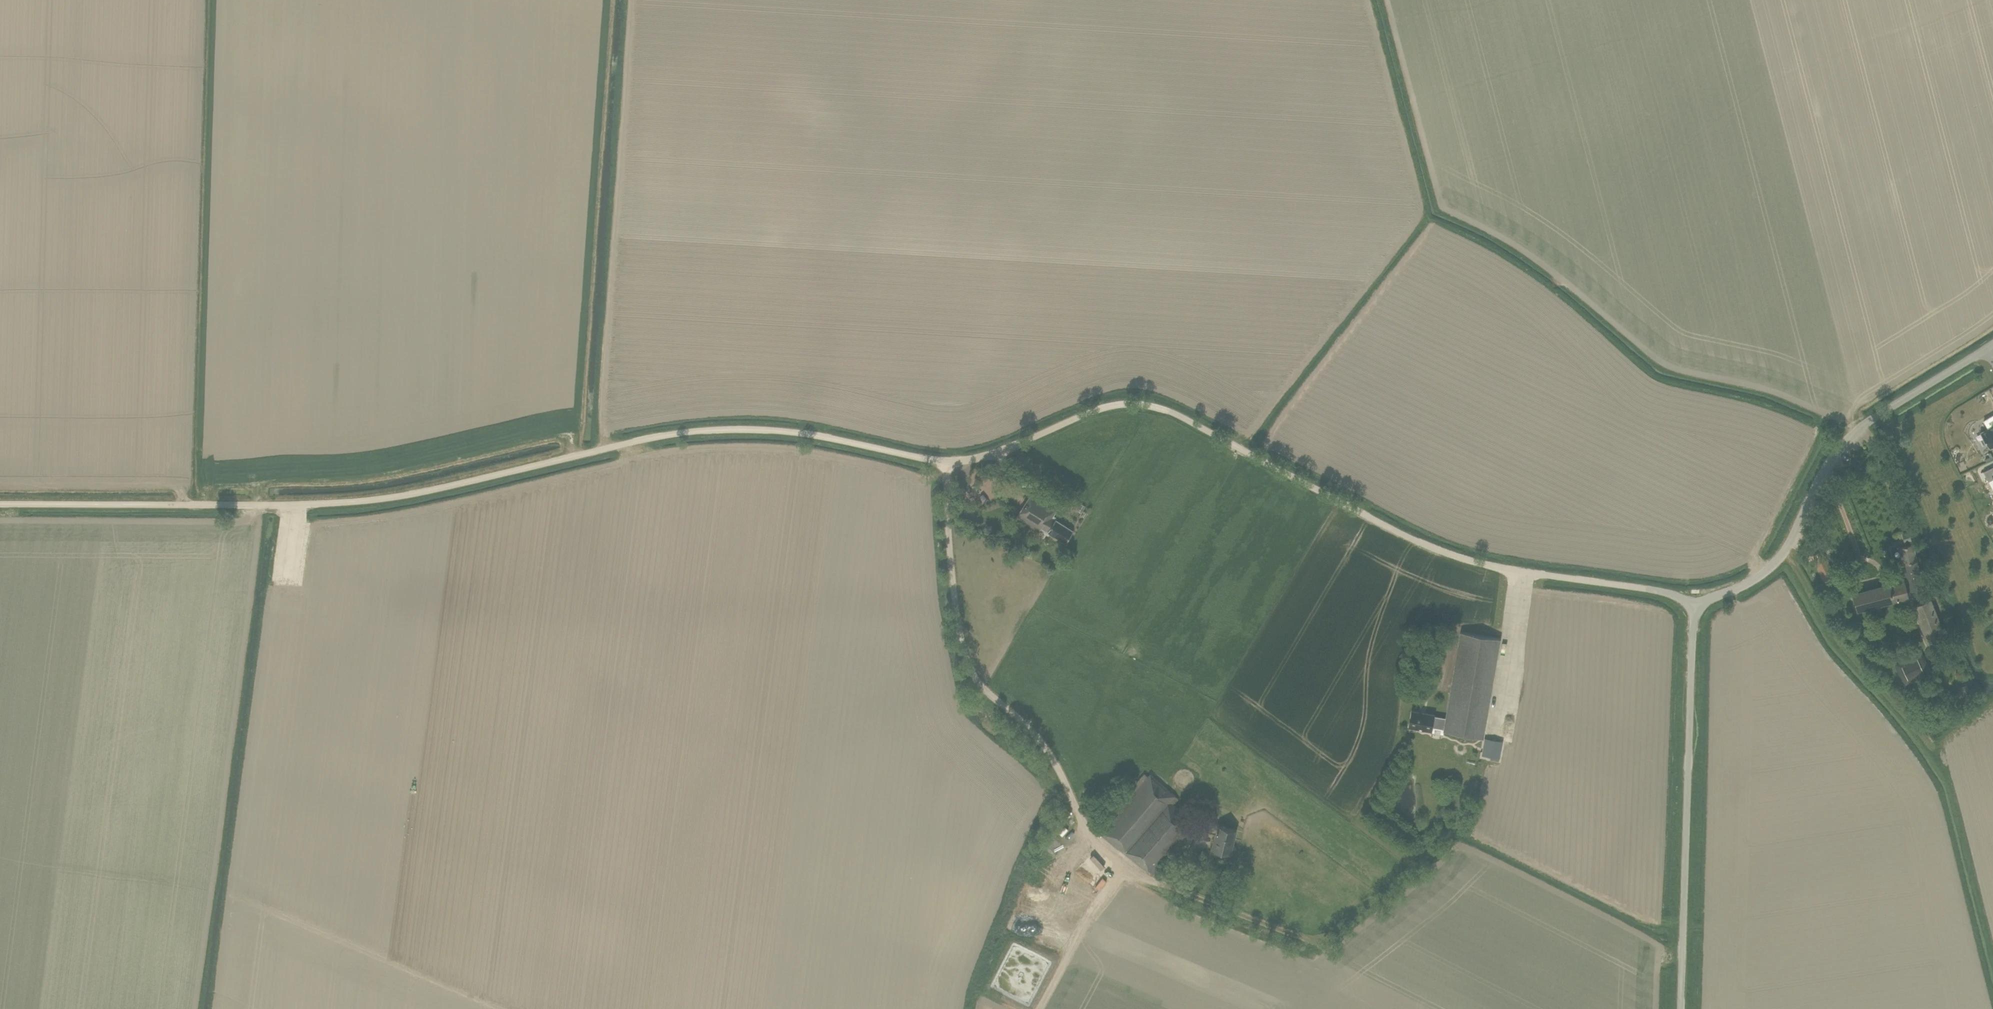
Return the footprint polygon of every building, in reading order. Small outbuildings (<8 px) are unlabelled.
[(1981,432),(1980,432),(1990,448),(1990,447),(1992,446),(1992,425),(1981,432)] [(1982,470),(1987,480),(1992,477),(1992,465),(1982,470)] [(1048,531),(1066,543),(1074,531),(1056,519),(1057,518),(1053,515),(1059,507),(1034,490),(1017,517),(1039,532),(1042,528),(1048,532),(1048,531)] [(1910,531),(1902,533),(1905,544),(1912,542),(1910,531)] [(1806,547),(1816,567),(1826,586),(1839,580),(1834,570),(1832,571),(1822,551),(1830,547),(1825,538),(1806,547)] [(1907,587),(1916,585),(1923,583),(1917,562),(1921,561),(1916,544),(1899,548),(1904,566),(1907,565),(1910,578),(1905,580),(1905,582),(1854,595),(1858,610),(1909,596),(1909,595),(1907,587)] [(1924,601),(1916,585),(1907,587),(1909,595),(1910,595),(1909,590),(1911,590),(1917,604),(1924,601)] [(1929,599),(1924,601),(1917,604),(1913,606),(1928,644),(1944,637),(1929,599)] [(1443,730),(1484,737),(1501,638),(1460,631),(1445,717),(1435,716),(1435,713),(1412,709),(1408,727),(1432,731),(1433,726),(1444,728),(1443,730)] [(1920,651),(1894,664),(1905,685),(1931,672),(1920,651)] [(1964,695),(1970,692),(1966,684),(1960,687),(1964,695)] [(1503,741),(1485,738),(1482,755),(1500,758),(1503,741)] [(1144,773),(1098,828),(1154,875),(1194,827),(1196,828),(1216,833),(1211,850),(1218,851),(1218,849),(1232,852),(1233,852),(1234,850),(1235,848),(1235,847),(1232,845),(1235,831),(1220,827),(1220,825),(1207,822),(1208,818),(1198,816),(1193,822),(1174,805),(1179,799),(1150,774),(1148,777),(1144,773)] [(1105,877),(1096,885),(1101,890),(1110,882),(1105,877)]
